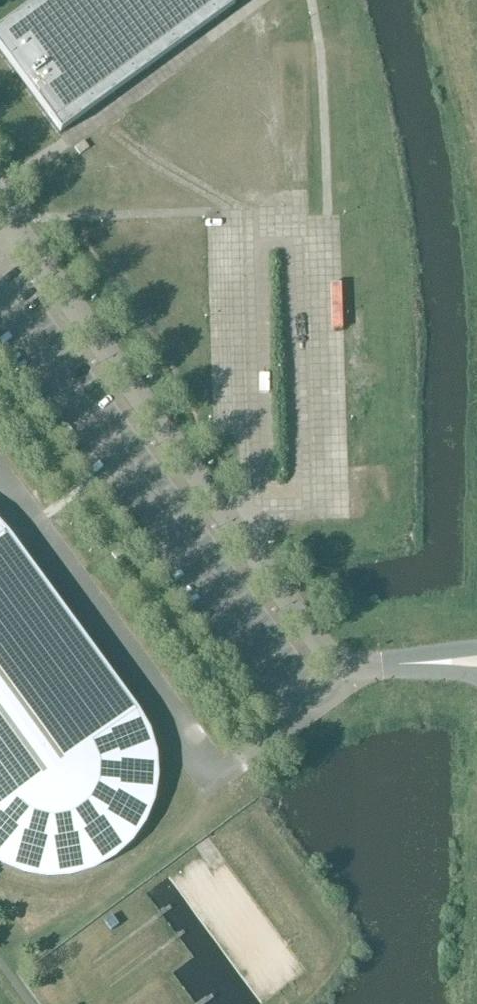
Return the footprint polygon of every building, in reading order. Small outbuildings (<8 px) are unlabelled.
[(0,30),(0,53),(60,135),(234,7),(229,0),(41,0),(0,30)] [(16,873),(35,879),(55,880),(75,877),(94,871),(112,861),(127,849),(139,835),(148,818),(154,800),(157,782),(156,763),(152,744),(145,727),(131,703),(7,535),(0,527),(0,866),(16,873)] [(115,911),(106,918),(113,928),(122,922),(115,911)]
